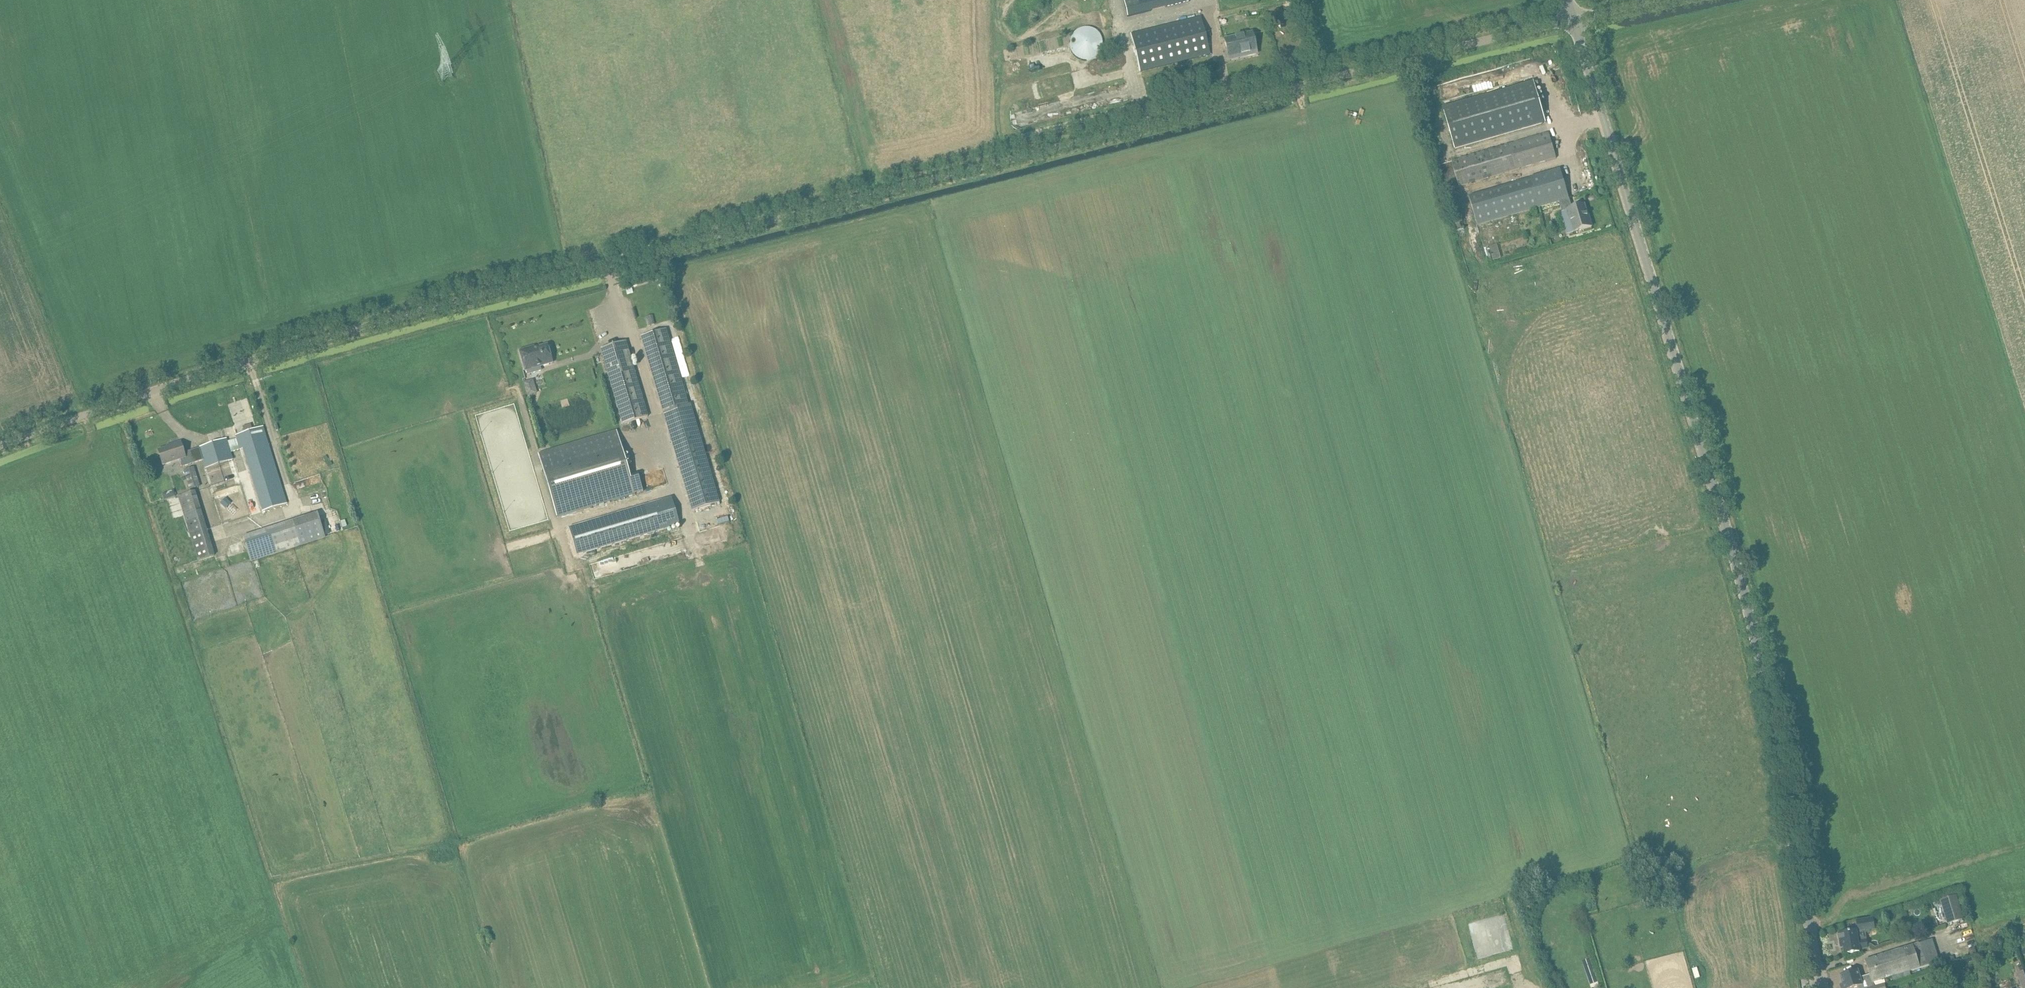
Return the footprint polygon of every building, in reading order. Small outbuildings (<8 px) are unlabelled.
[(1128,17),(1190,1),(1189,0),(1124,0),(1128,17)] [(1201,17),(1131,34),(1141,72),(1210,54),(1201,17)] [(1099,34),(1097,32),(1095,30),(1093,28),(1090,28),(1087,27),(1084,27),(1081,28),(1079,29),(1076,30),(1074,32),(1073,35),(1071,37),(1070,40),(1070,42),(1070,45),(1070,48),(1072,51),(1073,53),(1075,55),(1077,57),(1079,58),(1082,59),(1085,60),(1087,60),(1090,59),(1093,59),(1095,57),(1097,56),(1099,54),(1100,51),(1102,49),(1102,46),(1103,44),(1102,41),(1102,38),(1101,36),(1099,34)] [(1252,33),(1224,40),(1229,58),(1244,54),(1244,57),(1257,54),(1252,33)] [(1442,108),(1454,149),(1545,122),(1533,81),(1442,108)] [(1459,187),(1556,158),(1549,133),(1451,161),(1459,187)] [(1559,201),(1569,198),(1559,169),(1530,177),(1531,179),(1469,197),(1478,226),(1559,202),(1559,201)] [(1584,205),(1572,208),(1570,198),(1569,198),(1559,201),(1559,202),(1562,212),(1560,213),(1566,234),(1575,232),(1592,227),(1589,218),(1588,218),(1584,205)] [(1489,246),(1493,260),(1501,258),(1497,244),(1489,246)] [(645,318),(648,326),(654,325),(652,316),(645,318)] [(666,330),(641,337),(663,413),(688,405),(666,330)] [(626,342),(601,349),(623,424),(648,417),(626,342)] [(528,348),(519,351),(525,371),(526,371),(527,376),(540,372),(539,367),(553,363),(547,345),(535,349),(534,347),(528,348)] [(536,387),(526,390),(528,396),(537,393),(536,387)] [(692,512),(719,504),(690,405),(688,405),(663,413),(692,512)] [(227,439),(199,448),(203,460),(205,467),(229,460),(227,455),(231,454),(231,452),(243,448),(263,511),(287,504),(266,436),(263,427),(253,430),(245,433),(237,436),(236,436),(237,439),(227,442),(227,439)] [(618,434),(549,454),(548,451),(538,454),(557,517),(635,494),(618,434)] [(167,448),(159,451),(163,465),(181,459),(183,467),(203,460),(199,448),(184,453),(181,442),(172,445),(166,446),(167,448)] [(193,468),(184,471),(190,490),(198,487),(193,468)] [(196,494),(179,499),(199,562),(215,557),(196,494)] [(672,498),(569,528),(577,555),(680,525),(672,498)] [(226,499),(222,504),(226,508),(230,503),(226,499)] [(318,514),(243,536),(250,561),(325,538),(318,514)] [(1941,901),(1948,924),(1963,920),(1956,897),(1941,901)] [(1859,931),(1875,928),(1873,919),(1857,921),(1859,931)] [(1845,954),(1860,952),(1859,949),(1867,947),(1866,940),(1858,941),(1856,931),(1839,934),(1840,943),(1843,942),(1845,954)] [(1873,983),(1940,962),(1932,940),(1866,960),(1870,975),(1873,983)] [(1698,968),(1693,969),(1696,979),(1701,978),(1698,968)] [(1874,987),(1873,983),(1870,975),(1860,978),(1858,970),(1840,976),(1843,985),(1840,986),(1841,987),(1855,987),(1858,987),(1859,987),(1874,987)] [(1957,986),(1954,976),(1950,978),(1947,970),(1942,972),(1945,979),(1944,980),(1947,987),(1950,987),(1957,986)]
